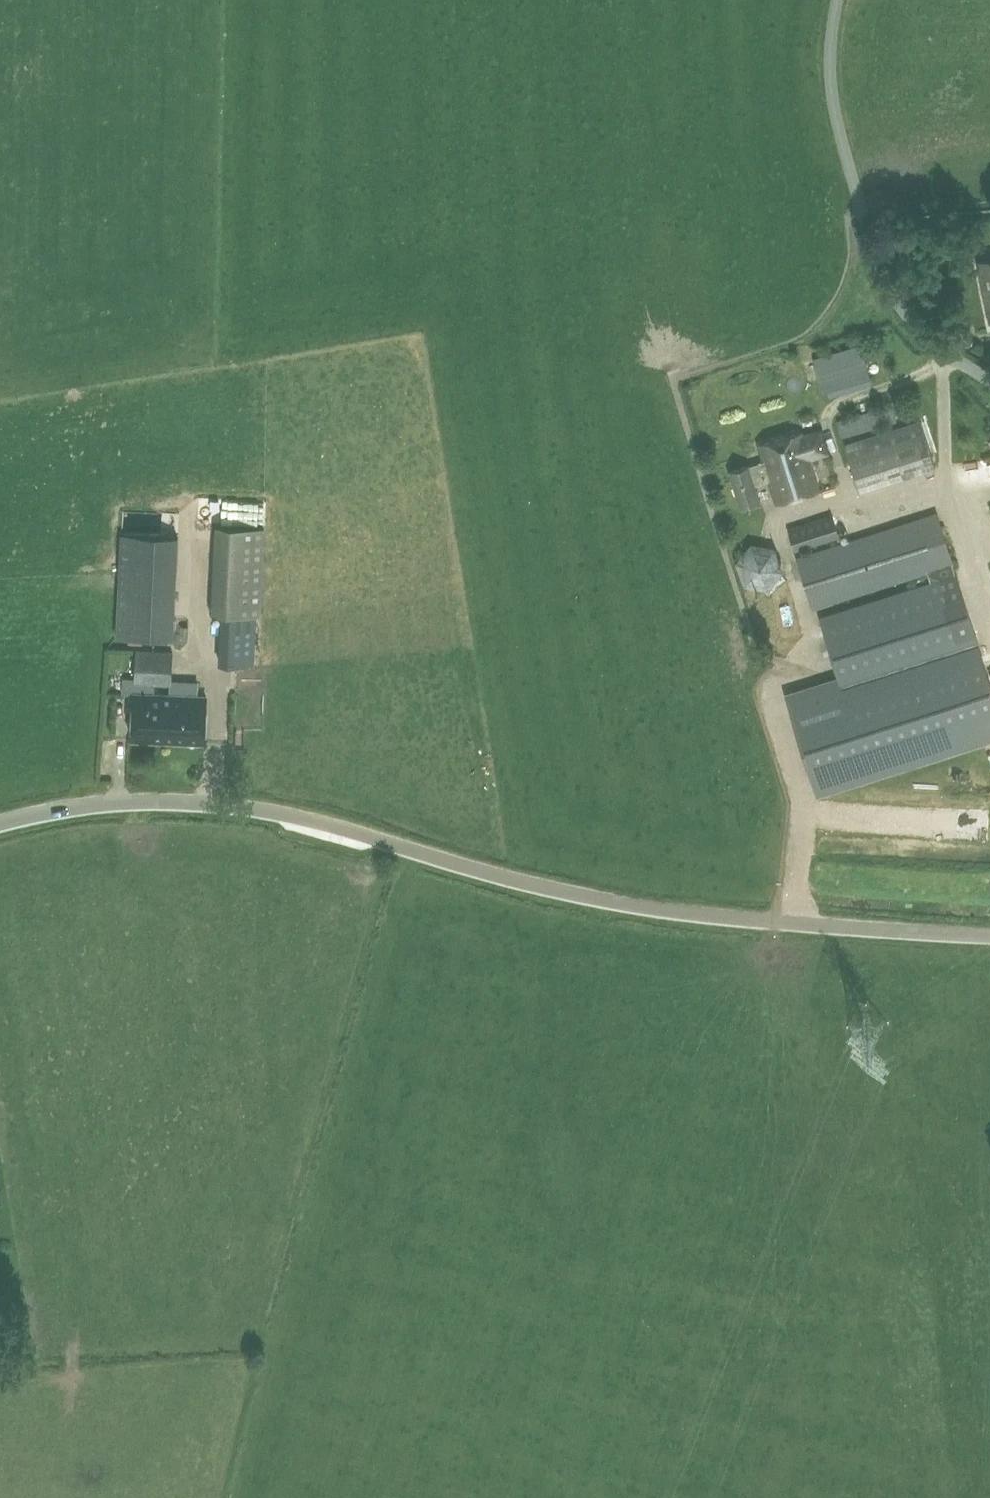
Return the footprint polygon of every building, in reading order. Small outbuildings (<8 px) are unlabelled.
[(978,261),(989,320),(989,259),(978,261)] [(813,357),(825,398),(873,383),(861,342),(813,357)] [(897,420),(892,404),(837,419),(841,435),(897,420)] [(857,489),(880,482),(934,466),(920,420),(843,443),(857,489)] [(819,490),(809,458),(826,453),(820,433),(804,438),(802,432),(759,445),(764,461),(730,471),(740,505),(759,500),(754,483),(769,479),(776,502),(819,490)] [(927,572),(930,580),(818,616),(844,696),(832,700),(827,683),(786,696),(816,789),(989,734),(989,677),(957,572),(956,572),(952,563),(954,563),(937,511),(796,556),(813,608),(927,572)] [(833,514),(788,529),(795,550),(840,536),(833,514)] [(216,525),(212,612),(261,615),(265,527),(216,525)] [(171,636),(177,537),(121,533),(121,534),(115,633),(131,634),(171,636)] [(746,579),(785,571),(777,535),(738,544),(746,579)] [(221,616),(219,662),(254,664),(256,617),(221,616)] [(138,682),(137,693),(154,694),(154,683),(171,684),(173,651),(135,649),(134,682),(138,682)] [(135,693),(133,740),(204,743),(206,696),(154,694),(137,693),(135,693)]
